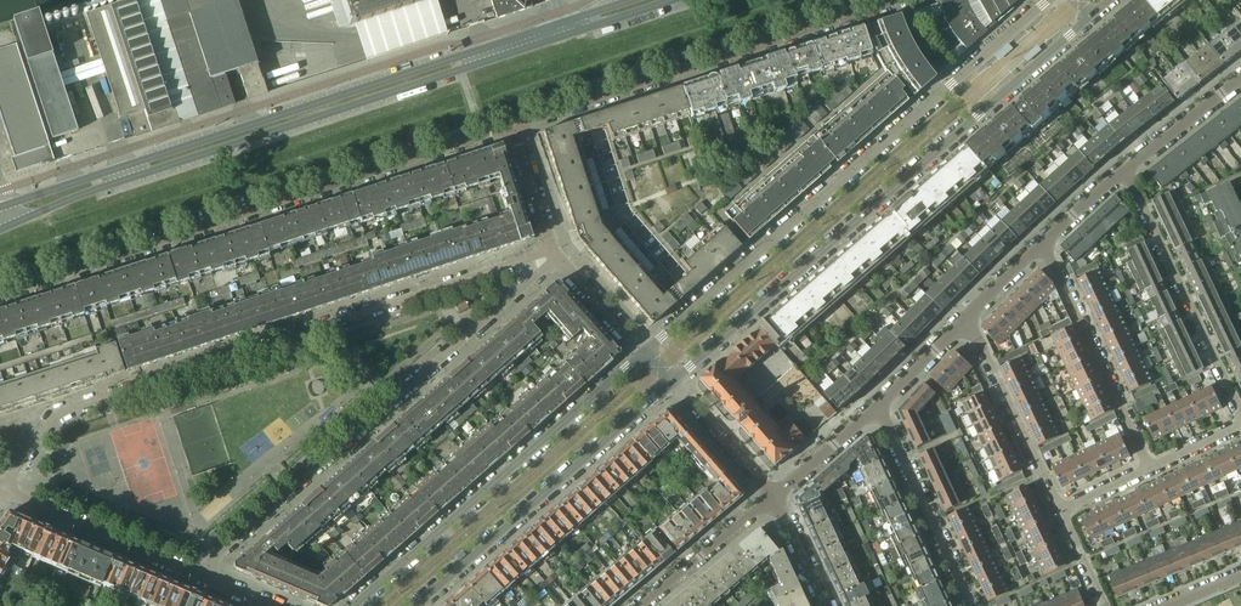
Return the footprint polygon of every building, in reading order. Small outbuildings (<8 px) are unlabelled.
[(140,0),(131,0),(111,7),(151,131),(180,122),(175,109),(140,0)] [(236,0),(216,0),(218,5),(167,22),(160,0),(140,0),(175,109),(180,122),(198,116),(234,104),(225,74),(239,70),(248,100),(267,93),(236,0)] [(216,0),(160,0),(167,22),(218,5),(216,0)] [(349,26),(354,24),(354,25),(430,0),(340,0),(349,26)] [(354,24),(367,61),(449,34),(436,0),(430,0),(354,24)] [(529,0),(490,0),(497,19),(532,7),(529,0)] [(1013,9),(1010,6),(1018,0),(948,0),(939,3),(943,16),(944,18),(946,23),(949,28),(952,33),(955,38),(961,44),(965,50),(1013,9)] [(1162,19),(1147,0),(1138,0),(1116,18),(1135,40),(1162,19)] [(1162,19),(1185,0),(1147,0),(1162,19)] [(939,3),(913,12),(918,24),(943,16),(939,3)] [(151,131),(111,7),(86,15),(117,110),(116,110),(119,119),(120,118),(122,125),(131,122),(135,137),(151,132),(151,131)] [(68,105),(39,16),(38,12),(9,22),(10,26),(17,44),(48,140),(77,130),(72,116),(68,105)] [(899,16),(864,27),(870,41),(875,54),(882,66),(885,72),(899,61),(914,51),(913,49),(908,38),(903,27),(899,16)] [(1135,40),(1116,18),(1086,43),(1106,66),(1135,42),(1134,41),(1135,40)] [(1233,26),(1240,37),(1240,20),(1233,26)] [(1221,35),(1210,44),(1225,64),(1240,52),(1240,37),(1233,26),(1221,35)] [(871,55),(862,28),(862,27),(831,37),(841,65),(871,55)] [(841,65),(831,37),(784,53),(793,80),(794,79),(819,71),(819,72),(841,65)] [(1106,66),(1086,43),(1078,50),(1060,65),(1080,88),(1106,66)] [(17,44),(0,50),(0,117),(10,148),(11,148),(15,157),(8,159),(9,159),(14,158),(16,163),(27,169),(28,168),(54,160),(48,141),(48,140),(17,44)] [(961,44),(949,54),(954,60),(965,50),(961,44)] [(1210,44),(1198,53),(1187,62),(1202,82),(1225,64),(1210,44)] [(885,72),(836,115),(724,213),(732,221),(731,222),(748,240),(819,178),(816,175),(833,160),(836,163),(934,78),(926,68),(919,59),(914,51),(899,61),(885,72)] [(784,53),(773,56),(750,64),(761,97),(796,85),(794,79),(793,80),(784,53)] [(1187,62),(1176,71),(1164,80),(1180,99),(1202,82),(1187,62)] [(750,64),(738,68),(715,75),(726,106),(726,108),(761,97),(750,64)] [(1080,88),(1060,65),(1042,81),(1061,104),(1080,88)] [(726,106),(715,75),(681,87),(691,118),(726,106)] [(1061,104),(1042,81),(1023,97),(1044,121),(1061,106),(1061,105),(1061,104)] [(1175,103),(1162,85),(1151,93),(1165,111),(1175,103)] [(847,86),(825,106),(830,111),(852,92),(847,86)] [(680,87),(666,92),(676,121),(689,117),(680,87)] [(676,121),(666,92),(654,96),(663,125),(676,121)] [(1165,111),(1151,93),(1141,101),(1154,119),(1165,111)] [(663,125),(654,96),(641,100),(651,129),(663,125)] [(1044,121),(1023,97),(1013,106),(1034,130),(1044,121)] [(651,129),(641,100),(628,104),(638,133),(651,129)] [(1154,119),(1141,101),(1130,109),(1144,127),(1154,119)] [(1227,110),(1240,128),(1240,108),(1237,102),(1235,104),(1234,103),(1232,105),(1227,110)] [(827,114),(817,103),(806,113),(816,124),(827,114)] [(638,133),(628,104),(616,108),(625,137),(638,133)] [(1034,130),(1013,106),(994,122),(1015,146),(1034,130)] [(625,137),(616,108),(602,113),(605,123),(606,126),(612,142),(625,137)] [(1144,127),(1130,109),(1120,117),(1134,135),(1144,127)] [(1217,118),(1230,135),(1237,130),(1240,134),(1240,128),(1227,110),(1221,114),(1220,114),(1218,115),(1219,116),(1217,118)] [(606,126),(605,123),(602,113),(572,122),(576,136),(593,130),(606,126)] [(727,114),(720,116),(731,148),(738,146),(727,114)] [(1134,135),(1120,117),(1109,125),(1123,143),(1134,135)] [(1213,121),(1207,125),(1225,148),(1228,145),(1224,140),(1230,135),(1217,118),(1215,119),(1215,118),(1212,120),(1213,121)] [(799,119),(788,128),(798,139),(809,130),(799,119)] [(576,136),(572,122),(543,132),(547,145),(576,136)] [(728,154),(718,122),(711,124),(721,157),(728,154)] [(989,169),(1015,146),(994,122),(968,145),(989,169)] [(1123,143),(1109,125),(1099,134),(1113,151),(1123,143)] [(1199,131),(1197,133),(1211,150),(1218,145),(1222,150),(1225,148),(1207,125),(1201,130),(1201,129),(1199,131)] [(776,136),(771,130),(764,136),(769,142),(776,136)] [(1193,136),(1188,140),(1205,163),(1208,161),(1204,155),(1211,150),(1197,133),(1196,134),(1195,134),(1193,135),(1193,136)] [(781,134),(770,144),(780,155),(791,145),(781,134)] [(1113,151),(1099,134),(1089,143),(1104,160),(1113,151)] [(551,158),(580,148),(576,136),(547,145),(551,158)] [(695,136),(686,139),(689,147),(697,145),(695,136)] [(1180,147),(1178,148),(1191,165),(1198,160),(1202,165),(1205,163),(1188,140),(1182,145),(1181,144),(1179,146),(1180,147)] [(678,142),(670,144),(672,153),(681,150),(678,142)] [(1104,160),(1089,143),(1079,151),(1094,168),(1104,160)] [(672,153),(670,144),(661,147),(664,155),(672,153)] [(518,196),(510,171),(502,145),(498,146),(489,149),(498,175),(499,178),(503,190),(500,191),(501,194),(503,201),(518,196)] [(925,224),(989,169),(968,145),(760,326),(761,327),(777,345),(780,349),(866,274),(907,239),(909,241),(913,237),(911,236),(925,224)] [(555,170),(585,161),(580,148),(551,158),(555,170)] [(1174,151),(1168,156),(1186,178),(1189,176),(1185,171),(1191,165),(1178,148),(1176,149),(1173,151),(1174,151)] [(489,149),(478,153),(487,182),(499,178),(498,175),(489,149)] [(764,149),(753,159),(763,170),(774,160),(764,149)] [(652,150),(644,153),(647,161),(655,158),(652,150)] [(1094,168),(1079,151),(1069,160),(1084,177),(1094,168)] [(487,182),(478,153),(443,165),(452,193),(487,182)] [(647,161),(644,153),(636,155),(639,164),(647,161)] [(1160,162),(1158,163),(1172,181),(1179,175),(1183,181),(1186,178),(1168,156),(1162,160),(1160,161),(1160,162)] [(627,158),(619,161),(621,169),(630,166),(627,158)] [(1084,177),(1069,160),(1059,169),(1074,185),(1084,177)] [(559,183),(589,174),(585,161),(555,170),(559,183)] [(1154,166),(1148,171),(1162,188),(1169,183),(1171,186),(1174,183),(1172,181),(1158,163),(1156,165),(1156,164),(1154,166)] [(452,193),(443,165),(408,176),(418,205),(452,193)] [(746,165),(735,174),(745,185),(756,176),(746,165)] [(1074,185),(1059,169),(1050,177),(1065,194),(1074,185)] [(634,179),(631,171),(623,173),(626,182),(634,179)] [(564,196),(593,186),(589,174),(559,183),(564,196)] [(418,205),(408,176),(374,187),(383,216),(418,205)] [(1065,194),(1050,177),(1040,186),(1055,203),(1065,194)] [(726,202),(741,189),(736,183),(722,196),(726,202)] [(1195,189),(1190,183),(1186,186),(1191,192),(1195,189)] [(1230,183),(1201,197),(1206,206),(1213,203),(1218,213),(1215,214),(1218,221),(1214,223),(1221,239),(1222,240),(1226,238),(1230,246),(1231,248),(1233,247),(1238,257),(1236,258),(1237,260),(1240,266),(1240,265),(1240,207),(1230,183)] [(568,209),(597,199),(593,186),(564,196),(568,209)] [(1055,203),(1040,186),(1030,195),(1046,212),(1055,203)] [(383,216),(374,187),(340,198),(348,224),(359,220),(361,223),(383,216)] [(474,192),(476,199),(490,194),(488,187),(474,192)] [(1175,190),(1151,201),(1153,204),(1152,205),(1153,206),(1154,206),(1156,211),(1179,200),(1175,190)] [(1046,212),(1030,195),(1021,204),(1036,220),(1046,212)] [(531,235),(525,217),(518,196),(503,201),(505,208),(508,208),(510,214),(520,242),(528,239),(532,238),(531,235)] [(1111,199),(1106,204),(1123,222),(1125,220),(1123,217),(1130,211),(1116,196),(1113,198),(1113,197),(1111,199)] [(461,214),(477,208),(479,215),(489,211),(492,220),(498,218),(491,197),(459,208),(461,214)] [(348,224),(340,198),(306,210),(315,238),(326,234),(325,231),(348,224)] [(601,212),(597,199),(585,203),(568,209),(572,221),(589,216),(596,214),(601,212)] [(1179,200),(1156,211),(1159,217),(1158,217),(1159,219),(1160,218),(1161,220),(1184,209),(1179,200)] [(699,215),(706,209),(700,202),(694,208),(699,215)] [(1036,220),(1021,204),(1011,213),(1026,229),(1036,220)] [(1100,209),(1098,210),(1099,211),(1097,213),(1111,228),(1118,222),(1120,225),(1123,222),(1106,204),(1101,209),(1100,209)] [(1184,209),(1161,220),(1162,223),(1161,224),(1162,225),(1163,225),(1165,230),(1188,219),(1184,209)] [(315,238),(306,210),(259,225),(268,250),(302,239),(303,242),(315,238)] [(1026,229),(1011,213),(1002,222),(1017,238),(1026,229)] [(1093,216),(1088,221),(1104,239),(1107,236),(1105,234),(1111,228),(1097,213),(1095,214),(1093,215),(1093,216)] [(510,214),(487,222),(496,249),(520,242),(510,214)] [(600,227),(596,214),(589,216),(572,221),(578,239),(600,227)] [(686,226),(693,221),(687,214),(680,220),(686,226)] [(400,225),(402,232),(425,225),(423,218),(400,225)] [(1188,219),(1165,230),(1168,236),(1167,236),(1168,238),(1169,238),(1170,240),(1193,229),(1188,219)] [(679,232),(686,226),(680,220),(674,225),(679,232)] [(1082,225),(1080,227),(1081,228),(1079,229),(1093,245),(1099,239),(1102,242),(1104,239),(1088,221),(1083,226),(1082,225)] [(496,249),(487,222),(465,229),(464,227),(438,236),(447,265),(496,249)] [(664,228),(658,222),(652,228),(657,234),(664,228)] [(1017,238),(1002,222),(992,231),(1008,247),(1017,238)] [(720,224),(709,233),(730,256),(740,247),(720,224)] [(268,250),(259,225),(223,237),(233,266),(239,264),(238,262),(251,258),(251,260),(262,257),(261,254),(268,252),(267,250),(268,250)] [(608,236),(600,227),(578,239),(590,253),(604,241),(603,241),(608,236)] [(1075,233),(1070,238),(1086,256),(1089,253),(1087,251),(1093,245),(1079,229),(1077,231),(1076,230),(1074,232),(1075,233)] [(1193,229),(1170,240),(1171,242),(1170,243),(1171,244),(1172,244),(1175,250),(1192,241),(1198,239),(1193,229)] [(1008,247),(992,231),(982,240),(998,256),(1008,247)] [(599,263),(622,243),(613,232),(608,236),(603,241),(604,241),(590,253),(599,263)] [(673,238),(667,232),(660,237),(666,244),(673,238)] [(730,256),(709,233),(699,242),(720,265),(730,256)] [(447,265),(438,236),(406,246),(416,276),(447,265)] [(233,266),(223,237),(191,247),(200,276),(206,274),(207,277),(217,274),(216,270),(222,268),(222,267),(226,266),(227,268),(233,266)] [(928,251),(939,241),(936,237),(925,247),(928,251)] [(1125,246),(1128,251),(1145,243),(1143,237),(1125,246)] [(1064,242),(1062,244),(1060,246),(1074,262),(1081,256),(1083,258),(1086,256),(1070,238),(1064,243),(1064,242)] [(998,256),(982,240),(973,249),(989,265),(998,256)] [(1192,241),(1175,250),(1179,259),(1197,251),(1192,241)] [(720,265),(699,242),(689,251),(710,274),(720,265)] [(608,273),(631,253),(622,243),(599,263),(608,273)] [(927,254),(918,243),(912,247),(918,255),(913,260),(916,263),(927,254)] [(1145,243),(1128,251),(1132,261),(1150,252),(1147,247),(1148,247),(1147,245),(1145,243)] [(416,276),(406,246),(384,253),(393,283),(416,276)] [(1231,248),(1230,246),(1226,248),(1233,262),(1237,260),(1236,258),(1238,257),(1233,247),(1231,248)] [(200,276),(191,247),(156,259),(167,290),(171,289),(170,286),(184,282),(185,285),(194,282),(193,278),(200,276)] [(989,265),(973,249),(963,258),(979,274),(989,265)] [(710,274),(689,251),(679,260),(689,272),(699,283),(710,274)] [(1197,251),(1179,259),(1184,269),(1201,260),(1197,251)] [(1150,252),(1132,261),(1127,263),(1131,273),(1154,262),(1153,259),(1154,259),(1153,258),(1152,258),(1150,252)] [(393,283),(384,253),(371,257),(372,258),(326,273),(336,302),(393,283)] [(617,284),(640,263),(631,253),(608,273),(617,284)] [(979,274),(963,258),(954,267),(970,283),(979,274)] [(1201,260),(1184,269),(1186,274),(1186,275),(1186,276),(1187,276),(1188,277),(1211,266),(1207,258),(1201,260)] [(167,290),(156,259),(122,270),(131,299),(137,297),(138,300),(148,297),(147,294),(154,291),(160,289),(161,292),(167,290)] [(903,274),(914,265),(911,261),(900,271),(903,274)] [(1096,261),(1073,272),(1076,277),(1098,267),(1096,261)] [(1154,262),(1131,273),(1136,282),(1159,271),(1156,266),(1157,266),(1156,264),(1156,265),(1154,262)] [(625,294),(648,273),(640,263),(617,284),(625,294)] [(1211,266),(1188,277),(1189,281),(1189,283),(1190,282),(1192,287),(1215,276),(1211,266)] [(970,283),(954,267),(945,276),(961,292),(970,283)] [(1099,269),(1077,280),(1083,291),(1105,281),(1099,269)] [(131,299),(122,270),(86,282),(97,313),(102,312),(101,309),(114,304),(115,307),(121,306),(125,304),(124,301),(131,299)] [(1040,270),(1031,278),(1049,296),(1055,289),(1052,282),(1040,270)] [(1159,271),(1136,282),(1140,292),(1146,289),(1163,281),(1162,279),(1163,278),(1162,277),(1161,277),(1159,271)] [(239,278),(241,285),(259,279),(257,272),(239,278)] [(675,304),(689,292),(699,283),(689,272),(679,281),(666,293),(675,304)] [(336,302),(326,273),(313,278),(323,306),(336,302)] [(634,304),(657,283),(648,273),(625,294),(634,304)] [(961,292),(945,276),(936,285),(952,301),(961,292)] [(1123,276),(1118,278),(1122,286),(1126,284),(1123,276)] [(1215,276),(1192,287),(1195,293),(1195,294),(1195,295),(1196,295),(1197,296),(1220,285),(1215,276)] [(886,290),(896,280),(893,277),(882,286),(886,290)] [(323,306),(313,278),(303,281),(312,310),(323,306)] [(1031,278),(1023,287),(1040,304),(1049,296),(1031,278)] [(312,310),(303,281),(280,288),(255,296),(265,325),(312,310)] [(1105,281),(1083,291),(1088,303),(1110,292),(1105,281)] [(1163,281),(1146,289),(1150,299),(1168,290),(1163,281)] [(97,313),(86,282),(53,293),(62,322),(85,315),(85,314),(91,312),(92,315),(97,313)] [(556,282),(554,284),(542,294),(551,305),(566,292),(559,284),(558,283),(556,282)] [(656,301),(666,293),(657,283),(634,304),(642,313),(656,301)] [(952,301),(936,285),(926,295),(942,310),(952,301)] [(1220,285),(1197,296),(1198,300),(1198,302),(1199,301),(1201,306),(1225,295),(1220,285)] [(1023,287),(1015,295),(1032,312),(1040,304),(1023,287)] [(1168,290),(1150,299),(1155,309),(1172,300),(1171,298),(1172,297),(1171,296),(1170,296),(1168,290)] [(566,292),(551,305),(544,312),(545,314),(569,341),(578,332),(591,320),(590,319),(589,316),(587,314),(585,314),(573,300),(573,298),(571,295),(569,295),(566,292)] [(1110,292),(1088,303),(1093,314),(1115,303),(1110,292)] [(62,322),(53,293),(17,305),(26,334),(62,322)] [(675,304),(666,293),(656,301),(642,313),(652,324),(675,304)] [(551,305),(542,294),(538,298),(536,298),(533,301),(532,303),(520,314),(530,326),(531,325),(545,314),(544,312),(551,305)] [(942,310),(926,295),(917,304),(933,320),(942,310)] [(1015,295),(1007,303),(1024,320),(1032,312),(1015,295)] [(1225,295),(1201,306),(1205,312),(1204,313),(1204,314),(1205,314),(1206,316),(1229,305),(1225,295)] [(265,325),(255,296),(233,303),(242,333),(265,325)] [(110,320),(112,327),(185,304),(182,297),(110,320)] [(459,314),(468,309),(468,308),(471,306),(467,298),(464,300),(463,299),(454,305),(459,314)] [(1172,300),(1155,309),(1159,318),(1177,309),(1174,304),(1175,304),(1174,302),(1174,303),(1172,300)] [(242,333),(233,303),(208,311),(218,341),(242,333)] [(1007,303),(998,311),(1016,329),(1024,320),(1007,303)] [(1115,303),(1093,314),(1099,325),(1121,314),(1115,303)] [(933,320),(917,304),(908,313),(924,329),(933,320)] [(17,305),(0,310),(0,343),(4,341),(5,344),(8,343),(8,344),(12,343),(17,342),(16,338),(26,334),(17,305)] [(1229,305),(1206,316),(1208,319),(1207,319),(1208,321),(1211,326),(1234,315),(1229,305)] [(1177,309),(1159,318),(1164,328),(1181,319),(1177,309)] [(218,341),(208,311),(198,315),(208,344),(218,341)] [(998,311),(990,320),(1007,337),(1016,329),(998,311)] [(924,329),(908,313),(899,323),(915,338),(924,329)] [(520,314),(502,329),(523,353),(542,337),(541,336),(537,331),(531,325),(530,326),(520,314)] [(1121,314),(1099,325),(1104,336),(1126,326),(1121,314)] [(208,344),(198,315),(188,318),(187,318),(176,322),(185,351),(208,344)] [(1234,315),(1211,326),(1214,332),(1213,332),(1214,334),(1214,333),(1216,336),(1239,325),(1234,315)] [(1039,331),(1042,337),(1072,323),(1069,317),(1039,331)] [(1181,319),(1164,328),(1158,330),(1163,340),(1186,329),(1183,324),(1184,323),(1183,322),(1181,319)] [(608,362),(617,355),(618,354),(618,351),(610,343),(611,340),(608,338),(606,337),(597,327),(597,325),(594,322),(592,322),(591,320),(578,332),(585,340),(561,361),(563,363),(582,385),(585,383),(587,383),(590,380),(590,378),(603,367),(605,367),(608,364),(608,362)] [(990,320),(982,328),(999,345),(1007,337),(990,320)] [(176,322),(164,325),(153,329),(163,359),(185,351),(176,322)] [(915,338),(899,323),(890,332),(906,348),(915,338)] [(1216,336),(1217,338),(1216,338),(1217,340),(1220,345),(1238,337),(1240,335),(1240,330),(1239,325),(1216,336)] [(1073,326),(1051,336),(1056,347),(1078,336),(1073,326)] [(1126,326),(1104,336),(1109,347),(1131,337),(1126,326)] [(779,430),(759,408),(735,381),(777,345),(761,327),(725,358),(724,357),(700,379),(777,466),(803,444),(802,443),(806,439),(790,420),(779,430)] [(153,329),(131,336),(117,341),(127,371),(163,359),(153,329)] [(523,353),(502,329),(483,346),(504,369),(523,353)] [(1186,329),(1163,340),(1167,349),(1190,338),(1189,336),(1190,336),(1189,334),(1186,329)] [(906,348),(890,332),(881,341),(897,357),(906,348)] [(1078,336),(1056,347),(1061,357),(1083,347),(1078,336)] [(1131,337),(1109,347),(1115,358),(1137,348),(1131,337)] [(1220,345),(1223,351),(1222,351),(1223,353),(1223,352),(1225,355),(1240,347),(1240,344),(1238,337),(1220,345)] [(1190,338),(1167,349),(1172,359),(1195,348),(1192,343),(1193,342),(1193,341),(1192,341),(1190,338)] [(897,357),(881,341),(872,350),(887,366),(897,357)] [(35,401),(106,378),(105,374),(110,372),(112,376),(124,372),(115,343),(95,349),(97,355),(28,378),(35,401)] [(1026,345),(996,359),(999,365),(1029,351),(1026,345)] [(483,346),(465,361),(486,385),(504,369),(483,346)] [(1083,347),(1061,357),(1066,368),(1088,357),(1083,347)] [(1225,355),(1229,364),(1240,359),(1240,347),(1225,355)] [(1137,348),(1115,358),(1120,370),(1142,359),(1137,348)] [(1195,348),(1172,359),(1176,368),(1200,357),(1199,355),(1198,353),(1198,354),(1195,348)] [(887,366),(872,350),(862,359),(878,375),(887,366)] [(954,350),(946,359),(964,376),(972,367),(954,350)] [(1022,357),(1000,367),(1006,379),(1028,368),(1022,357)] [(1088,357),(1066,368),(1071,378),(1093,368),(1088,357)] [(1200,357),(1176,368),(1181,379),(1204,368),(1202,362),(1202,361),(1202,360),(1201,360),(1200,357)] [(878,375),(862,359),(853,368),(869,384),(878,375)] [(946,359),(938,368),(956,384),(964,376),(946,359)] [(1142,359),(1120,370),(1125,381),(1147,370),(1142,359)] [(1229,364),(1234,374),(1240,370),(1240,359),(1229,364)] [(465,361),(464,362),(461,363),(459,366),(457,368),(455,371),(452,371),(449,374),(448,376),(447,377),(468,401),(486,385),(465,361)] [(582,385),(563,363),(545,379),(564,401),(582,385)] [(869,384),(853,368),(844,376),(859,393),(869,384)] [(938,368),(930,376),(948,393),(956,384),(938,368)] [(1028,368),(1006,379),(1011,390),(1033,380),(1028,368)] [(1093,368),(1071,378),(1076,389),(1098,379),(1093,368)] [(1147,370),(1125,381),(1131,392),(1153,382),(1147,370)] [(1172,379),(1168,372),(1164,374),(1167,382),(1169,384),(1173,382),(1172,379)] [(1199,375),(1193,377),(1196,383),(1201,381),(1199,375)] [(859,393),(844,376),(835,384),(850,401),(859,393)] [(468,401),(447,377),(428,394),(449,418),(468,401)] [(1196,383),(1193,377),(1187,380),(1190,386),(1196,383)] [(32,402),(35,401),(28,378),(0,387),(0,412),(32,402)] [(564,401),(545,379),(526,395),(546,417),(548,415),(550,414),(553,412),(553,410),(557,407),(559,406),(562,404),(563,402),(564,401)] [(1098,379),(1076,389),(1081,400),(1103,389),(1098,379)] [(1033,380),(1011,390),(1016,401),(1038,391),(1033,380)] [(924,383),(916,391),(928,403),(936,394),(924,383)] [(966,390),(969,396),(983,389),(980,383),(966,390)] [(1175,383),(1170,385),(1172,391),(1178,389),(1175,383)] [(850,401),(835,384),(825,393),(839,410),(850,401)] [(1136,399),(1157,389),(1154,384),(1132,395),(1134,400),(1136,399)] [(1170,385),(1163,388),(1166,394),(1172,391),(1170,385)] [(1212,386),(1200,392),(1210,414),(1222,408),(1212,386)] [(1103,389),(1081,400),(1086,410),(1108,400),(1103,389)] [(916,391),(908,401),(920,412),(928,403),(916,391)] [(1038,391),(1016,401),(1022,412),(1044,402),(1038,391)] [(984,392),(970,398),(962,402),(968,414),(989,403),(984,392)] [(1210,414),(1200,392),(1189,397),(1199,419),(1210,414)] [(428,394),(410,410),(431,433),(449,418),(428,394)] [(526,395),(519,402),(500,418),(519,440),(529,431),(532,430),(534,428),(535,426),(539,423),(541,422),(543,420),(545,418),(546,417),(526,395)] [(1154,396),(1149,398),(1151,404),(1157,402),(1154,396)] [(1199,419),(1189,397),(1177,402),(1188,424),(1199,419)] [(1151,404),(1149,398),(1138,403),(1136,399),(1134,400),(1129,402),(1131,406),(1135,405),(1139,412),(1143,410),(1142,408),(1145,407),(1151,404)] [(836,413),(826,400),(818,408),(828,419),(836,413)] [(1108,400),(1086,410),(1091,421),(1113,411),(1108,400)] [(908,401),(899,410),(905,425),(920,418),(918,413),(920,412),(908,401)] [(1044,402),(1022,412),(1027,424),(1049,413),(1044,402)] [(1188,424),(1177,402),(1166,408),(1177,430),(1188,424)] [(989,403),(968,414),(973,425),(995,414),(989,403)] [(1177,430),(1166,408),(1155,413),(1165,435),(1177,430)] [(410,410),(402,417),(392,425),(413,449),(431,433),(410,410)] [(665,410),(658,416),(677,437),(679,440),(688,432),(669,410),(665,410)] [(939,416),(942,422),(951,418),(948,412),(939,416)] [(1049,413),(1027,424),(1032,435),(1054,424),(1049,413)] [(1114,413),(1085,427),(1087,432),(1117,418),(1114,413)] [(1155,413),(1143,419),(1154,440),(1165,435),(1155,413)] [(995,414),(973,425),(978,436),(1000,426),(995,414)] [(658,416),(649,424),(667,445),(677,437),(658,416)] [(519,440),(500,418),(491,426),(489,424),(470,441),(491,465),(493,463),(495,462),(498,460),(498,458),(502,455),(504,455),(507,452),(508,450),(519,440)] [(920,418),(905,425),(911,437),(926,430),(920,418)] [(951,418),(942,422),(947,434),(956,429),(951,418)] [(468,422),(461,428),(466,434),(473,428),(468,422)] [(649,424),(640,432),(658,453),(667,445),(649,424)] [(1054,424),(1032,435),(1038,446),(1060,436),(1054,424)] [(392,425),(390,427),(388,427),(385,429),(385,432),(381,435),(379,435),(376,437),(375,440),(373,441),(394,464),(394,465),(413,449),(392,425)] [(1000,426),(978,436),(984,447),(1005,437),(1000,426)] [(926,430),(911,437),(916,448),(931,441),(926,430)] [(640,432),(630,440),(649,461),(658,453),(640,432)] [(701,446),(688,432),(679,440),(677,441),(682,447),(689,455),(701,446)] [(1119,433),(1108,439),(1118,461),(1130,455),(1119,433)] [(868,435),(853,448),(860,456),(854,461),(855,462),(857,464),(859,469),(883,458),(873,436),(868,435)] [(1069,435),(1039,449),(1041,454),(1071,440),(1069,435)] [(1005,437),(984,447),(989,458),(1011,448),(1005,437)] [(1118,461),(1108,439),(1097,444),(1107,466),(1118,461)] [(630,440),(621,448),(641,471),(650,463),(649,461),(630,440)] [(373,441),(355,457),(375,480),(394,464),(373,441)] [(470,441),(462,448),(443,465),(463,489),(466,487),(468,487),(470,484),(471,482),(475,479),(477,478),(479,476),(480,474),(484,471),(486,471),(489,468),(489,466),(491,465),(470,441)] [(1227,448),(1237,470),(1240,468),(1240,448),(1238,443),(1227,448)] [(1107,466),(1097,444),(1085,450),(1096,472),(1107,466)] [(941,445),(920,455),(925,466),(946,456),(941,445)] [(712,458),(701,446),(689,455),(690,456),(688,458),(698,470),(712,458)] [(621,448),(612,456),(632,479),(641,471),(621,448)] [(851,464),(853,463),(855,462),(854,461),(860,456),(853,448),(834,465),(843,475),(850,469),(851,464)] [(1011,448),(989,458),(994,470),(1016,459),(1011,448)] [(1227,448),(1215,454),(1226,475),(1237,470),(1227,448)] [(1096,472),(1085,450),(1074,455),(1085,477),(1096,472)] [(1215,454),(1204,459),(1215,481),(1226,475),(1215,454)] [(1085,477),(1074,455),(1063,460),(1074,482),(1085,477)] [(612,456),(603,464),(622,487),(632,479),(612,456)] [(946,456),(925,466),(930,477),(951,468),(946,456)] [(375,480),(355,457),(337,473),(357,496),(375,480)] [(723,471),(712,458),(698,470),(707,481),(712,481),(723,471)] [(883,458),(859,469),(864,480),(888,468),(883,458)] [(1016,459),(994,470),(1000,481),(1022,471),(1016,459)] [(1204,459),(1193,464),(1203,486),(1215,481),(1204,459)] [(1074,482),(1063,460),(1052,466),(1062,488),(1074,482)] [(603,464),(593,472),(613,495),(622,487),(603,464)] [(1193,464),(1182,470),(1192,491),(1203,486),(1193,464)] [(443,465),(435,472),(415,489),(436,513),(438,511),(440,510),(443,508),(444,506),(447,503),(449,503),(452,500),(453,498),(456,495),(458,495),(461,492),(462,490),(463,489),(443,465)] [(824,491),(843,475),(834,465),(816,481),(824,491)] [(888,468),(864,480),(869,491),(893,479),(888,468)] [(951,468),(930,477),(935,488),(956,479),(951,468)] [(1182,470),(1171,475),(1181,497),(1192,491),(1182,470)] [(741,492),(723,471),(712,481),(715,484),(716,483),(733,503),(741,497),(741,492)] [(593,472),(584,480),(604,503),(613,495),(593,472)] [(337,473),(319,489),(339,512),(357,496),(337,473)] [(1023,473),(993,488),(996,493),(1025,479),(1023,473)] [(1171,475),(1159,480),(1170,502),(1181,497),(1171,475)] [(869,491),(864,480),(861,481),(866,492),(870,491),(874,502),(898,490),(893,479),(869,491)] [(956,479),(935,488),(940,500),(961,490),(956,479)] [(584,480),(575,488),(595,511),(604,503),(584,480)] [(1159,480),(1148,485),(1159,507),(1170,502),(1159,480)] [(816,481),(806,489),(795,499),(799,506),(823,495),(824,491),(816,481)] [(733,503),(716,483),(715,484),(705,492),(707,494),(722,512),(733,503)] [(1007,496),(1012,508),(1034,497),(1029,485),(1007,496)] [(1148,485),(1137,491),(1147,513),(1159,507),(1148,485)] [(575,488),(566,496),(586,519),(595,511),(575,488)] [(312,494),(312,495),(308,499),(306,499),(303,502),(302,503),(300,505),(321,528),(339,512),(319,489),(317,491),(315,491),(312,494)] [(415,489),(407,496),(388,513),(409,537),(410,535),(413,534),(415,532),(416,530),(436,513),(415,489)] [(707,494),(705,492),(703,489),(693,497),(712,520),(722,512),(707,494)] [(846,498),(843,491),(842,489),(837,492),(841,500),(842,500),(846,498)] [(1226,489),(1220,491),(1222,498),(1228,495),(1226,489)] [(898,490),(874,502),(879,513),(904,501),(898,490)] [(961,490),(940,500),(946,511),(967,501),(961,490)] [(1137,491),(1126,496),(1136,518),(1147,513),(1137,491)] [(1222,498),(1220,491),(1214,494),(1216,500),(1222,498)] [(823,495),(799,506),(804,517),(829,507),(823,495)] [(566,496),(557,504),(577,526),(586,519),(566,496)] [(1126,496),(1115,501),(1125,523),(1136,518),(1126,496)] [(712,520),(693,497),(684,504),(686,507),(704,527),(712,520)] [(857,497),(856,497),(851,499),(856,509),(862,506),(857,497)] [(1034,497),(1012,508),(1018,519),(1039,508),(1034,497)] [(851,508),(846,498),(842,500),(847,510),(851,508)] [(885,524),(909,512),(904,501),(879,513),(885,524)] [(1115,501),(1104,507),(1114,529),(1125,523),(1115,501)] [(557,504),(548,511),(568,534),(577,526),(557,504)] [(704,527),(686,507),(684,504),(675,512),(694,535),(704,527)] [(981,507),(983,513),(989,510),(987,504),(981,507)] [(321,528),(300,505),(283,521),(302,543),(320,528),(321,528)] [(969,506),(948,516),(953,528),(974,518),(969,506)] [(1000,506),(994,509),(997,515),(1003,512),(1000,506)] [(829,507),(804,517),(809,528),(833,517),(829,507)] [(1104,507),(1092,512),(1103,534),(1114,529),(1104,507)] [(851,508),(847,510),(844,512),(850,523),(853,521),(857,520),(851,508)] [(1039,508),(1018,519),(1023,530),(1045,520),(1039,508)] [(1180,508),(1174,511),(1176,517),(1182,514),(1180,508)] [(351,510),(345,516),(349,521),(355,515),(351,510)] [(989,510),(983,513),(986,519),(992,516),(989,510)] [(548,511),(539,520),(559,542),(568,534),(548,511)] [(1176,517),(1174,511),(1168,513),(1171,519),(1176,517)] [(23,517),(12,512),(7,514),(0,524),(0,531),(13,541),(23,517)] [(694,535),(675,512),(656,528),(675,551),(694,535)] [(914,524),(909,512),(885,524),(890,535),(914,524)] [(1003,512),(997,515),(1000,521),(1006,518),(1003,512)] [(1091,540),(1103,534),(1092,512),(1080,518),(1091,540)] [(388,513),(380,520),(360,537),(381,561),(383,559),(385,558),(388,556),(389,554),(392,551),(394,550),(397,548),(398,546),(401,543),(403,542),(406,540),(407,538),(409,537),(388,513)] [(34,522),(23,517),(13,541),(12,544),(23,549),(34,522)] [(626,517),(617,526),(620,530),(629,521),(626,517)] [(833,517),(809,528),(814,539),(839,528),(833,517)] [(974,518),(953,528),(958,538),(979,528),(974,518)] [(1157,518),(1151,521),(1154,527),(1160,524),(1157,518)] [(539,520),(529,528),(549,551),(559,542),(539,520)] [(862,530),(857,520),(853,521),(858,532),(862,530)] [(862,522),(866,532),(872,530),(867,520),(862,522)] [(1045,520),(1023,530),(1028,541),(1050,531),(1045,520)] [(283,521),(265,536),(278,551),(286,544),(292,552),(302,543),(283,521)] [(1154,527),(1151,521),(1145,523),(1148,529),(1154,527)] [(46,527),(34,522),(23,549),(34,554),(46,527)] [(914,524),(890,535),(895,546),(919,535),(914,524)] [(1222,529),(1230,550),(1240,546),(1240,542),(1233,524),(1222,529)] [(991,528),(993,534),(999,531),(997,525),(991,528)] [(780,552),(774,538),(768,527),(763,526),(747,539),(766,561),(768,560),(776,553),(780,552)] [(52,530),(49,529),(46,528),(46,527),(34,554),(37,555),(41,557),(57,564),(69,537),(52,530)] [(529,528),(521,536),(540,558),(549,551),(529,528)] [(675,551),(656,528),(643,539),(662,562),(675,551)] [(839,528),(814,539),(819,550),(844,539),(839,528)] [(979,528),(958,538),(963,549),(984,539),(979,528)] [(1134,528),(1129,530),(1131,536),(1137,534),(1134,528)] [(1011,529),(1005,531),(1007,537),(1013,534),(1011,529)] [(1222,529),(1210,533),(1219,555),(1230,550),(1222,529)] [(867,541),(862,530),(858,532),(863,543),(867,541)] [(1122,533),(1125,539),(1131,536),(1129,530),(1122,533)] [(8,554),(12,544),(13,541),(0,531),(0,548),(8,554)] [(213,531),(208,536),(212,540),(217,535),(213,531)] [(999,531),(993,534),(996,540),(1002,537),(999,531)] [(1050,531),(1028,541),(1033,552),(1055,542),(1050,531)] [(1210,533),(1199,538),(1208,559),(1219,555),(1210,533)] [(1013,534),(1007,537),(1010,543),(1016,540),(1013,534)] [(919,535),(895,546),(900,557),(924,546),(919,535)] [(284,564),(265,556),(264,555),(273,548),(276,552),(278,551),(265,536),(233,564),(234,569),(275,586),(284,564)] [(521,536),(511,544),(531,566),(540,558),(521,536)] [(80,542),(69,537),(57,564),(68,569),(80,542)] [(360,537),(352,544),(343,552),(342,552),(333,560),(354,584),(381,561),(360,537)] [(1112,537),(1106,540),(1109,546),(1114,543),(1112,537)] [(1199,538),(1188,543),(1197,564),(1208,559),(1199,538)] [(662,562),(643,539),(634,547),(653,570),(662,562)] [(766,561),(747,539),(738,547),(756,569),(766,561)] [(844,539),(819,550),(824,561),(849,550),(844,539)] [(984,539),(963,549),(968,559),(989,549),(984,539)] [(1100,542),(1102,548),(1109,546),(1106,540),(1100,542)] [(872,553),(867,541),(863,543),(868,554),(872,553)] [(91,547),(80,542),(68,569),(79,573),(91,547)] [(598,542),(590,548),(589,549),(592,554),(598,549),(597,548),(601,545),(598,542)] [(872,545),(877,554),(882,552),(877,542),(872,545)] [(1055,542),(1033,552),(1039,564),(1061,553),(1055,542)] [(1188,543),(1177,547),(1185,569),(1197,564),(1188,543)] [(511,544),(502,552),(522,574),(531,566),(511,544)] [(586,544),(575,553),(579,558),(589,549),(590,548),(586,544)] [(924,546),(900,557),(905,568),(930,557),(924,546)] [(102,552),(91,547),(79,573),(91,578),(102,552)] [(653,570),(634,547),(625,554),(644,577),(653,570)] [(756,569),(738,547),(728,555),(746,577),(756,569)] [(1001,549),(1004,555),(1009,552),(1007,547),(1001,549)] [(1177,547),(1165,552),(1174,573),(1185,569),(1177,547)] [(7,567),(13,558),(8,554),(0,548),(0,563),(7,567)] [(989,549),(968,559),(973,570),(994,560),(989,549)] [(849,550),(824,561),(830,572),(854,561),(849,550)] [(1021,551),(1015,554),(1018,559),(1024,557),(1021,551)] [(113,556),(102,552),(91,578),(102,583),(113,556)] [(309,552),(304,557),(308,560),(313,556),(309,552)] [(502,552),(493,560),(513,582),(522,574),(502,552)] [(792,577),(790,575),(780,552),(776,553),(768,560),(779,583),(792,577)] [(887,563),(882,552),(877,554),(882,566),(887,563)] [(1009,552),(1004,555),(1006,561),(1012,558),(1009,552)] [(1165,552),(1154,557),(1162,578),(1174,573),(1165,552)] [(877,563),(872,553),(868,554),(873,565),(877,563)] [(1061,553),(1039,564),(1044,575),(1066,565),(1061,553)] [(325,567),(332,560),(327,554),(318,561),(325,567)] [(644,577),(625,554),(615,562),(634,586),(644,577)] [(746,577),(728,555),(718,563),(737,585),(746,577)] [(124,561),(113,556),(102,583),(112,588),(124,561)] [(313,556),(308,560),(311,564),(316,560),(313,556)] [(930,557),(905,568),(911,579),(935,568),(930,557)] [(1024,557),(1018,559),(1021,566),(1027,563),(1024,557)] [(1154,557),(1143,562),(1151,583),(1162,578),(1154,557)] [(580,558),(572,565),(578,572),(586,565),(580,558)] [(354,584),(333,560),(332,560),(325,567),(316,575),(314,577),(295,568),(284,564),(275,586),(321,605),(329,605),(354,584)] [(316,560),(311,564),(314,568),(319,563),(316,560)] [(493,560),(484,567),(504,590),(513,582),(493,560)] [(994,560),(973,570),(978,580),(999,570),(994,560)] [(135,566),(124,561),(112,588),(123,593),(135,566)] [(854,561),(830,572),(835,583),(859,572),(854,561)] [(634,586),(615,562),(606,570),(625,593),(634,586)] [(1143,562),(1132,566),(1141,587),(1151,583),(1143,562)] [(737,585),(718,563),(709,571),(728,593),(737,585)] [(882,575),(877,563),(873,565),(878,576),(882,575)] [(892,573),(887,563),(882,566),(887,575),(892,573)] [(562,565),(554,572),(558,576),(563,572),(565,569),(562,565)] [(147,571),(135,566),(123,593),(135,598),(147,571)] [(1132,566),(1120,571),(1129,592),(1141,587),(1132,566)] [(484,567),(480,571),(475,575),(495,598),(504,590),(484,567)] [(935,568),(911,579),(916,590),(940,579),(935,568)] [(1020,574),(1017,568),(1011,570),(1012,574),(1005,578),(1006,580),(1014,576),(1020,574)] [(576,570),(573,573),(578,579),(581,576),(576,570)] [(625,593),(606,570),(596,578),(616,601),(625,593)] [(999,570),(978,580),(983,591),(1004,581),(999,570)] [(157,575),(147,571),(135,598),(146,602),(157,575)] [(728,593),(709,571),(700,578),(718,601),(728,593)] [(1117,597),(1129,592),(1120,571),(1108,576),(1117,597)] [(772,585),(769,577),(767,572),(764,574),(762,576),(767,587),(772,585)] [(859,572),(835,583),(840,594),(864,583),(859,572)] [(553,573),(545,580),(549,585),(556,578),(553,573)] [(1022,579),(1020,574),(1014,576),(1016,582),(1022,579)] [(1032,574),(1026,577),(1029,583),(1035,580),(1032,574)] [(157,575),(146,602),(155,605),(157,605),(169,580),(157,575)] [(466,583),(485,605),(486,605),(495,598),(475,575),(466,583)] [(887,585),(882,575),(878,576),(884,587),(887,585)] [(798,590),(792,577),(779,583),(779,585),(768,590),(767,593),(772,603),(798,590)] [(596,578),(587,586),(604,605),(610,605),(616,601),(596,578)] [(700,578),(691,586),(706,605),(712,605),(718,601),(700,578)] [(940,579),(916,590),(921,601),(945,590),(940,579)] [(180,585),(169,580),(157,605),(170,605),(180,585)] [(545,580),(536,588),(540,592),(549,585),(545,580)] [(1004,581),(983,591),(989,602),(1009,592),(1004,581)] [(466,583),(456,592),(469,605),(485,605),(466,583)] [(763,589),(759,584),(758,583),(754,586),(759,592),(763,589)] [(864,583),(840,594),(845,605),(869,594),(864,583)] [(83,595),(86,589),(83,587),(75,584),(72,590),(83,595)] [(180,585),(170,605),(186,605),(192,591),(189,589),(185,588),(186,587),(180,585)] [(887,585),(884,587),(889,598),(893,596),(887,585)] [(587,586),(578,593),(588,605),(604,605),(587,586)] [(691,586),(681,594),(692,605),(706,605),(691,586)] [(755,596),(759,592),(754,586),(750,590),(755,596)] [(901,597),(896,586),(892,588),(897,598),(901,597)] [(1066,593),(1071,605),(1085,605),(1077,589),(1066,593)] [(203,595),(193,590),(192,591),(186,605),(198,605),(203,595)] [(803,601),(798,590),(772,603),(773,605),(793,605),(803,601)] [(921,601),(923,605),(938,605),(950,601),(945,590),(921,601)] [(456,592),(447,600),(453,605),(469,605),(456,592)] [(752,592),(746,596),(750,601),(755,596),(752,592)] [(578,593),(569,601),(573,605),(588,605),(578,593)] [(1055,598),(1058,605),(1071,605),(1066,593),(1055,598)] [(681,594),(672,601),(676,605),(692,605),(681,594)] [(845,605),(846,605),(872,605),(875,605),(869,594),(845,605)] [(203,595),(198,605),(212,605),(215,600),(203,595)] [(737,604),(738,605),(744,605),(750,601),(746,596),(737,604)] [(889,598),(892,605),(897,605),(893,596),(889,598)]
